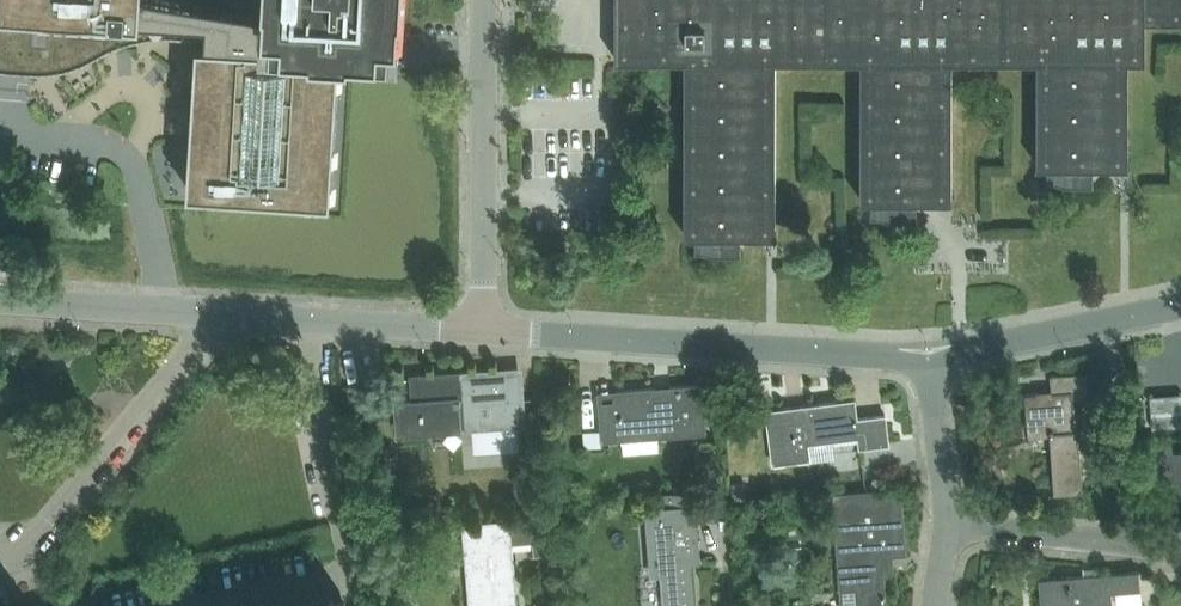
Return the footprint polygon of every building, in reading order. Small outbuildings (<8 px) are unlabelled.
[(10,62),(25,63),(29,63),(46,64),(65,60),(84,53),(102,43),(117,36),(132,32),(147,29),(172,28),(177,28),(205,29),(205,35),(205,36),(204,39),(196,182),(322,190),(331,47),(326,47),(327,30),(350,32),(350,28),(379,30),(389,31),(400,31),(401,15),(402,0),(264,0),(264,9),(203,0),(0,0),(0,62),(10,62)] [(615,44),(615,59),(617,59),(617,58),(685,58),(685,230),(684,230),(684,233),(695,233),(695,250),(741,250),(741,234),(777,233),(777,230),(776,230),(776,58),(861,58),(861,196),(859,196),(860,199),(871,199),(871,215),(917,215),(917,199),(953,199),(953,196),(951,196),(952,58),(1037,58),(1037,162),(1036,162),(1036,164),(1047,164),(1048,180),(1093,180),(1093,164),(1129,164),(1129,162),(1128,162),(1128,58),(1143,58),(1143,59),(1145,59),(1145,23),(1180,23),(1180,0),(615,0),(615,44)] [(1075,427),(1073,395),(1106,393),(1104,368),(1050,373),(1051,390),(1027,392),(1030,432),(1052,430),(1057,488),(1083,486),(1078,427),(1075,427)] [(517,371),(417,378),(418,397),(385,400),(386,419),(402,418),(403,427),(521,418),(517,371)] [(702,384),(598,392),(602,440),(705,432),(702,384)] [(1149,395),(1152,428),(1180,426),(1180,393),(1149,395)] [(860,447),(889,443),(886,414),(857,418),(854,399),(767,411),(773,463),(810,458),(808,442),(859,436),(860,447)] [(1176,505),(1180,504),(1180,451),(1172,452),(1171,444),(1156,445),(1159,475),(1173,474),(1176,505)] [(743,480),(731,482),(733,497),(745,496),(743,480)] [(883,569),(894,568),(893,555),(906,553),(901,487),(833,493),(842,605),(886,605),(883,569)] [(688,492),(662,494),(663,506),(689,504),(688,492)] [(830,494),(810,495),(812,515),(828,513),(827,505),(831,504),(830,494)] [(699,559),(694,503),(689,504),(663,506),(647,507),(652,574),(663,573),(666,605),(693,605),(690,560),(699,559)] [(512,541),(533,540),(534,554),(545,553),(542,515),(463,522),(470,605),(518,605),(512,541)] [(1141,589),(1139,569),(1042,577),(1044,604),(1070,603),(1071,605),(1109,605),(1108,591),(1141,589)]
